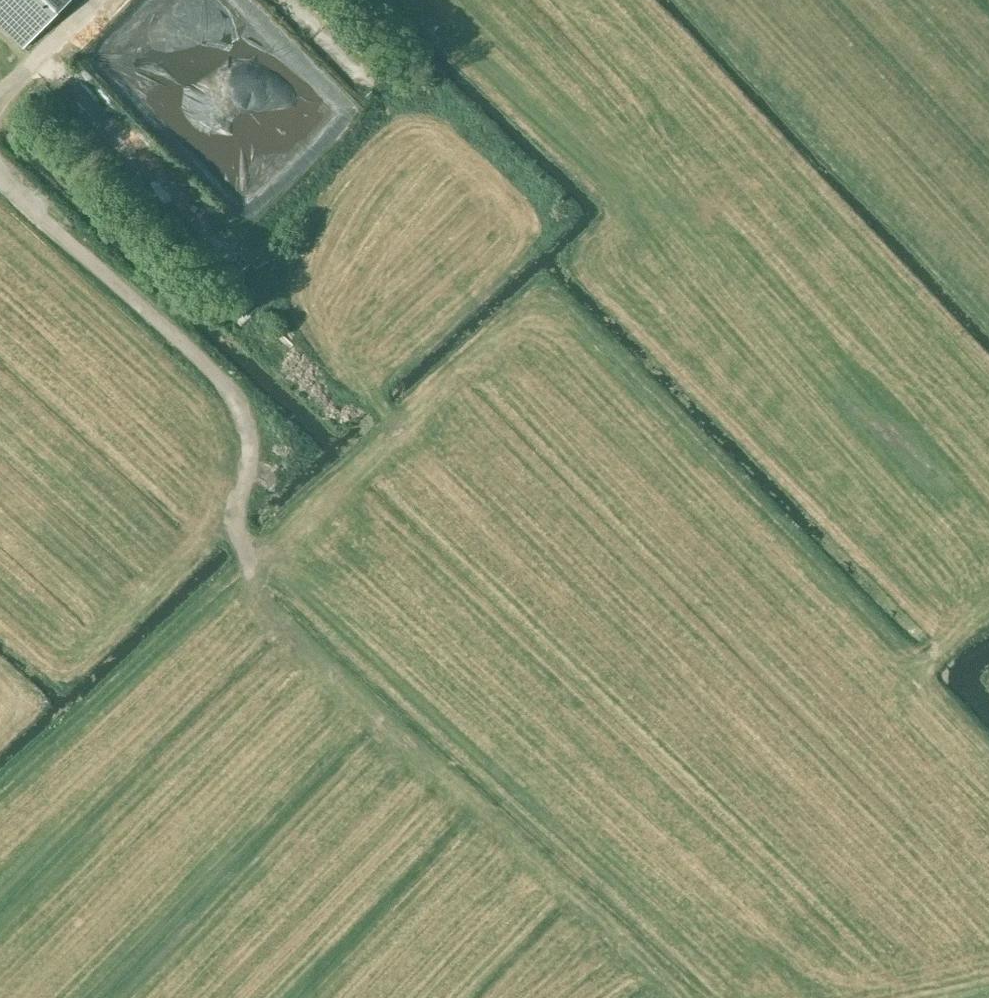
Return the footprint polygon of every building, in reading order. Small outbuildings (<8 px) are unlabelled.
[(23,48),(70,0),(0,0),(0,26),(23,48)]
